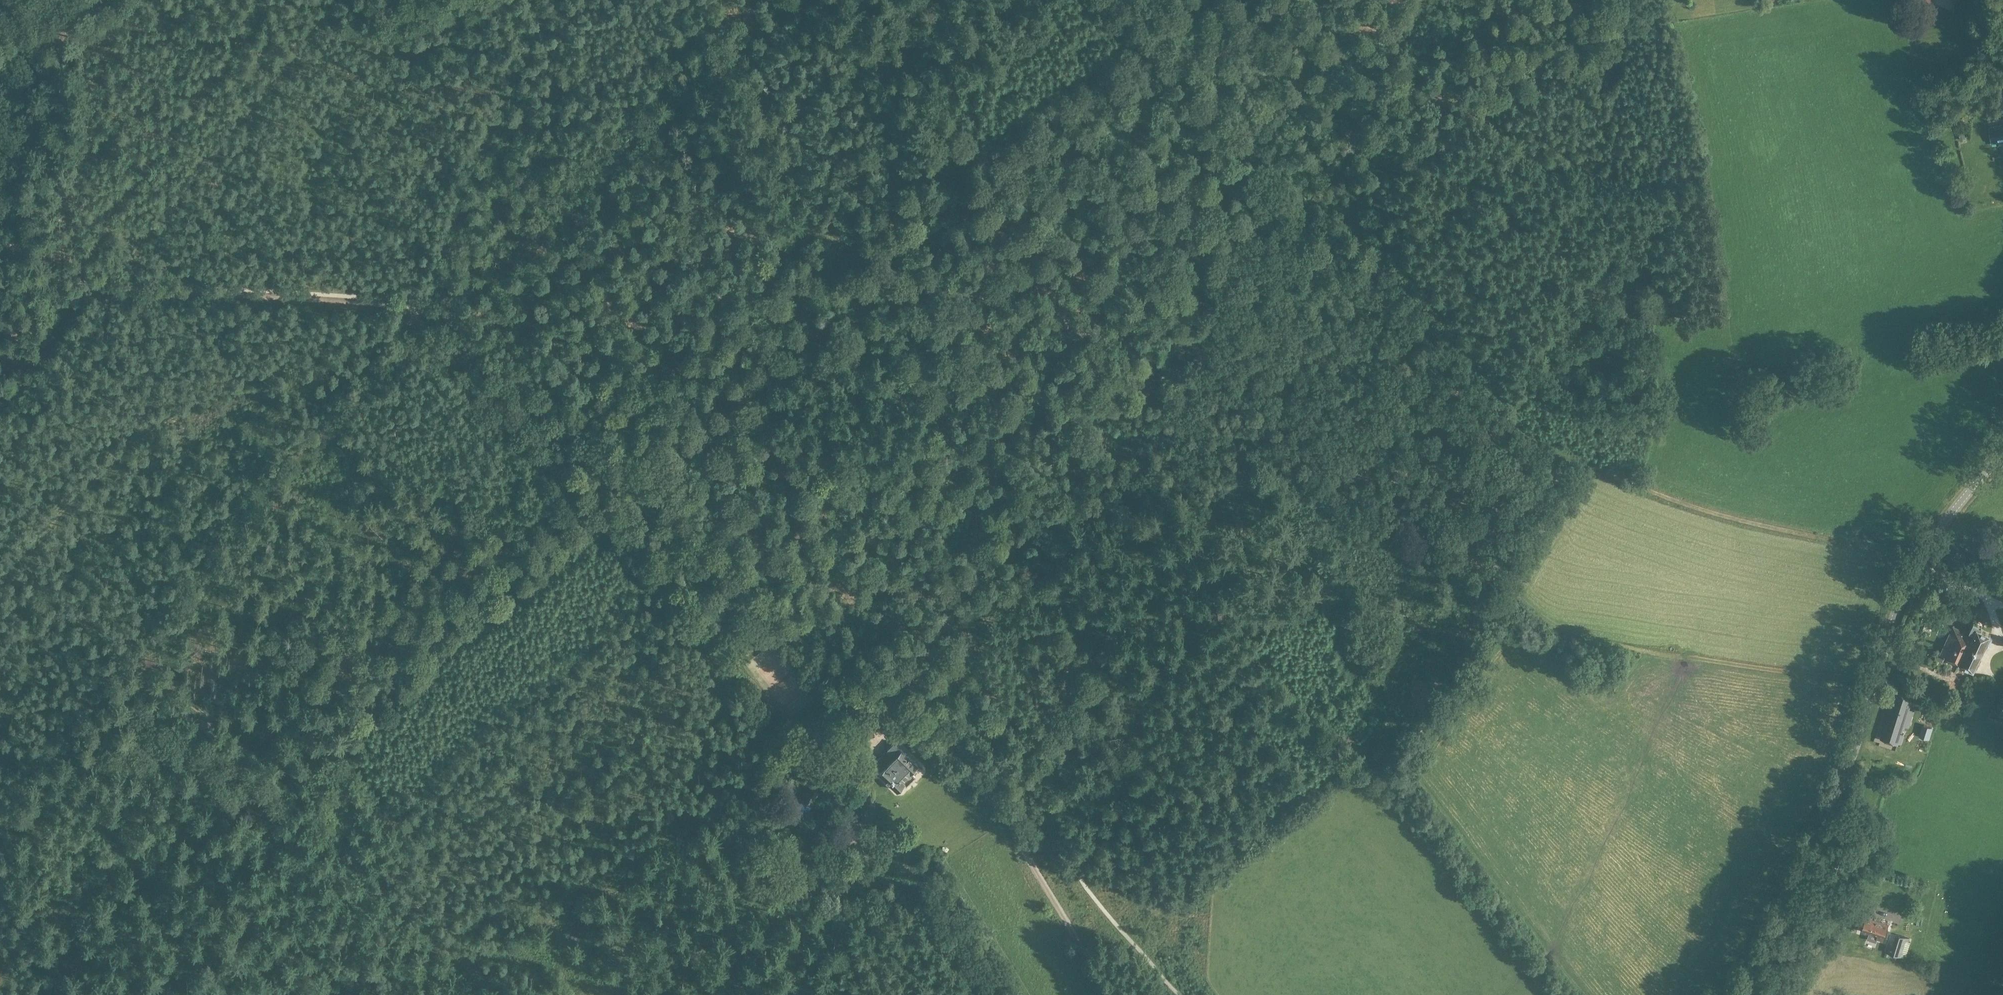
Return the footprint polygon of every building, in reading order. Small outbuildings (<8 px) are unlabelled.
[(1989,129),(1990,140),(2002,138),(2002,127),(1989,129)] [(1963,130),(1957,131),(1960,141),(1966,140),(1963,130)] [(1925,608),(1930,614),(1943,604),(1938,597),(1925,608)] [(1975,633),(1974,635),(1953,625),(1940,654),(1973,670),(1990,634),(1980,630),(1982,626),(1973,622),(1970,630),(1975,633)] [(1895,690),(1880,738),(1898,744),(1899,742),(1901,742),(1903,733),(1902,733),(1904,724),(1909,726),(1914,711),(1909,709),(1913,696),(1895,690)] [(2000,714),(1991,710),(1988,718),(2002,724),(2002,707),(2000,714)] [(1923,724),(1920,736),(1929,739),(1932,727),(1923,724)] [(911,771),(917,764),(894,742),(887,749),(890,752),(883,760),(880,757),(877,760),(885,768),(880,773),(897,790),(899,789),(901,790),(903,789),(904,787),(903,785),(904,783),(906,785),(911,781),(906,776),(911,771)] [(932,791),(939,797),(946,790),(939,784),(932,791)] [(811,806),(818,793),(809,787),(801,801),(811,806)] [(1877,938),(1883,940),(1889,922),(1867,916),(1863,931),(1877,935),(1877,938)] [(1885,951),(1904,956),(1910,937),(1891,931),(1885,951)]
